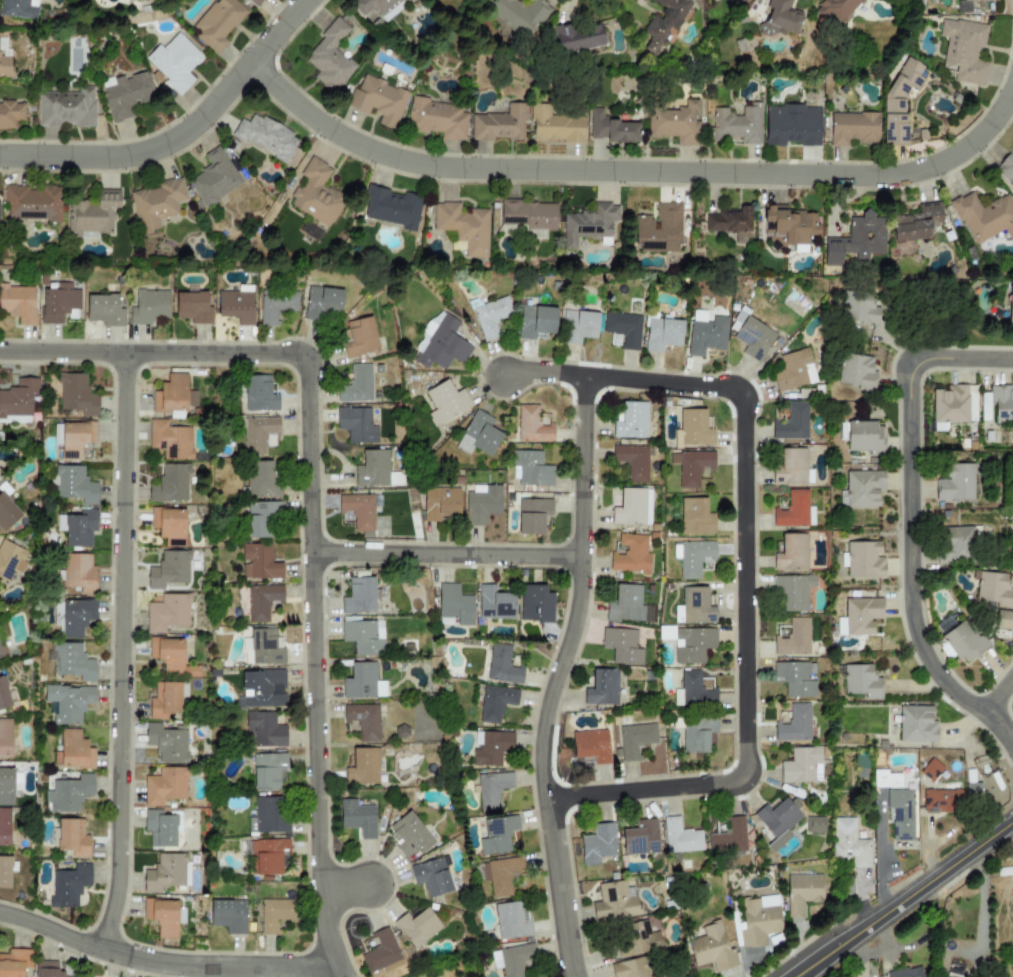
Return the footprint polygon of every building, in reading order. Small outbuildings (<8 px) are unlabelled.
[(35,20),(37,0),(0,0),(0,16),(35,20)] [(234,0),(214,0),(188,31),(216,54),(227,41),(224,38),(247,11),(234,0)] [(527,26),(527,24),(548,25),(548,0),(527,0),(527,3),(513,3),(513,0),(489,0),(488,25),(527,26)] [(686,0),(647,0),(664,8),(658,19),(650,15),(641,33),(648,37),(642,50),(660,59),(688,1),(686,0)] [(788,0),(763,0),(762,34),(797,35),(798,10),(787,10),(788,0)] [(813,11),(821,19),(823,16),(836,29),(865,0),(823,0),(813,11)] [(355,67),(333,48),(350,28),(337,17),(302,59),(317,71),(313,77),(333,93),(355,67)] [(984,86),(988,62),(974,60),(976,47),(983,48),(987,25),(941,18),(938,37),(946,38),(941,72),(954,74),(953,81),(984,86)] [(557,53),(603,45),(600,25),(575,29),(573,23),(552,27),(557,53)] [(161,49),(157,45),(143,59),(180,94),(194,80),(187,73),(203,57),(177,32),(161,49)] [(8,78),(9,36),(0,36),(0,78),(8,78)] [(882,145),(904,146),(906,93),(908,89),(918,89),(923,80),(917,76),(923,66),(905,56),(883,97),(882,145)] [(110,123),(132,118),(130,105),(155,100),(148,72),(123,77),(123,75),(100,80),(110,123)] [(345,105),(367,115),(369,110),(380,114),(376,123),(393,130),(409,93),(364,74),(357,90),(352,88),(345,105)] [(93,127),(93,87),(78,87),(78,92),(37,92),(38,127),(93,127)] [(461,106),(410,98),(406,130),(440,135),(439,139),(463,142),(467,114),(460,113),(461,106)] [(647,137),(675,137),(675,146),(698,146),(698,99),(685,99),(685,109),(646,109),(647,137)] [(13,130),(14,121),(23,121),(24,103),(0,101),(0,129),(13,130)] [(471,114),(470,141),(492,142),(492,139),(524,140),(524,103),(506,103),(506,115),(471,114)] [(761,144),(761,103),(749,103),(749,107),(741,107),(741,115),(727,115),(727,109),(712,109),(712,128),(709,128),(709,139),(740,139),(740,144),(761,144)] [(584,117),(549,116),(549,104),(531,104),(530,141),(584,142),(584,117)] [(820,107),(765,105),(764,146),(784,146),(784,142),(798,142),(798,146),(819,146),(820,107)] [(589,141),(638,142),(638,122),(602,121),(602,109),(590,108),(589,141)] [(246,142),(285,163),(299,138),(253,112),(247,122),(240,118),(230,136),(245,144),(246,142)] [(878,114),(830,112),(829,147),(847,147),(847,139),(857,139),(857,143),(877,144),(878,114)] [(241,185),(218,146),(203,155),(209,166),(187,179),(203,207),(241,185)] [(1010,155),(1008,153),(993,171),(1012,187),(1012,151),(1010,155)] [(345,197),(322,185),(331,168),(309,156),(299,176),(302,178),(287,205),(329,227),(345,197)] [(130,193),(138,232),(160,228),(158,219),(178,215),(175,202),(186,200),(181,177),(156,182),(157,187),(130,193)] [(60,221),(60,187),(4,186),(3,204),(7,204),(6,220),(60,221)] [(361,219),(415,230),(422,196),(403,192),(403,194),(368,187),(361,219)] [(1004,230),(1009,239),(1012,237),(1012,206),(1007,194),(979,208),(971,192),(951,201),(972,245),(1004,230)] [(556,229),(556,202),(500,201),(500,228),(556,229)] [(893,242),(928,238),(927,227),(942,226),(940,202),(917,204),(918,214),(890,216),(893,242)] [(487,258),(487,209),(469,209),(468,213),(459,213),(459,203),(433,203),(433,231),(452,231),(452,250),(464,250),(464,258),(487,258)] [(563,214),(563,250),(576,250),(576,238),(611,238),(611,223),(619,223),(619,203),(592,203),(592,214),(563,214)] [(634,252),(680,253),(680,203),(656,203),(655,217),(635,216),(634,252)] [(817,236),(817,212),(787,212),(787,204),(764,204),(764,222),(772,222),(772,232),(783,232),(783,244),(807,244),(807,236),(817,236)] [(704,232),(734,232),(734,244),(751,244),(751,206),(738,206),(738,211),(717,211),(717,215),(704,215),(704,232)] [(823,238),(823,266),(840,266),(840,254),(853,254),(853,263),(867,263),(867,255),(883,255),(883,218),(872,218),(872,212),(860,212),(860,218),(848,218),(848,238),(823,238)] [(299,230),(315,242),(321,234),(305,222),(299,230)] [(42,324),(64,324),(64,319),(79,319),(79,290),(71,290),(71,283),(42,282),(42,324)] [(8,313),(8,317),(17,317),(17,325),(34,325),(35,286),(0,286),(0,313),(8,313)] [(342,290),(307,286),(303,320),(323,322),(324,312),(340,314),(342,290)] [(216,318),(236,318),(236,325),(252,326),(253,292),(217,291),(216,318)] [(297,292),(260,291),(259,326),(278,326),(278,312),(297,312),(297,292)] [(212,324),(211,306),(207,306),(207,292),(175,292),(175,319),(190,319),(190,324),(212,324)] [(124,309),(118,309),(118,295),(86,294),(85,321),(101,321),(101,327),(123,327),(124,309)] [(495,320),(512,316),(506,297),(472,307),(482,341),(499,337),(495,320)] [(517,339),(533,341),(534,332),(553,334),(556,308),(521,305),(517,339)] [(472,347),(452,335),(459,323),(436,309),(422,333),(427,336),(413,362),(426,369),(430,362),(444,370),(451,358),(461,365),(472,347)] [(596,339),(597,312),(562,311),(561,344),(579,345),(580,338),(596,339)] [(725,350),(727,319),(703,318),(704,312),(691,311),(688,356),(703,357),(703,349),(725,350)] [(776,334),(737,311),(732,320),(741,325),(736,333),(750,342),(743,354),(759,363),(776,334)] [(640,315),(604,313),(603,333),(611,334),(610,345),(619,345),(618,350),(638,351),(640,315)] [(342,343),(345,359),(379,351),(371,316),(345,322),(350,342),(342,343)] [(682,320),(647,319),(645,352),(661,353),(661,346),(681,346),(682,320)] [(816,383),(808,348),(779,355),(782,371),(772,373),(777,393),(816,383)] [(875,371),(871,371),(872,357),(840,354),(837,383),(857,385),(857,390),(873,392),(875,371)] [(337,402),(371,401),(370,364),(350,365),(351,386),(336,386),(337,402)] [(186,373),(167,374),(167,382),(159,382),(159,391),(152,391),(152,412),(196,412),(196,391),(187,391),(186,373)] [(57,374),(57,384),(59,384),(59,411),(82,411),(82,417),(99,417),(99,395),(91,395),(91,387),(88,386),(87,374),(83,374),(57,374)] [(270,375),(244,376),(244,411),(278,410),(278,394),(271,394),(270,375)] [(5,418),(6,416),(33,416),(34,392),(40,392),(40,378),(16,378),(16,389),(9,389),(9,392),(0,392),(0,418),(5,418)] [(434,410),(427,413),(434,426),(471,407),(461,389),(454,393),(446,380),(424,392),(434,410)] [(975,386),(932,387),(933,431),(947,431),(946,423),(976,422),(975,386)] [(806,439),(807,403),(787,402),(787,422),(772,422),(771,438),(806,439)] [(517,442),(553,442),(553,425),(538,425),(538,405),(518,405),(517,442)] [(336,407),(336,430),(348,430),(348,442),(377,442),(377,426),(372,426),(372,407),(336,407)] [(455,447),(475,408),(494,419),(491,426),(505,433),(494,456),(474,445),(469,455),(455,447)] [(705,410),(679,410),(679,430),(674,430),(673,446),(713,446),(713,429),(705,429),(705,410)] [(244,418),(244,457),(265,457),(265,435),(282,435),(282,418),(244,418)] [(168,421),(150,420),(149,450),(165,451),(165,459),(209,461),(210,429),(168,427),(168,421)] [(846,424),(846,452),(883,450),(882,422),(846,424)] [(62,424),(62,462),(80,462),(81,446),(89,446),(89,443),(94,443),(94,425),(62,424)] [(647,483),(647,447),(612,446),(612,462),(626,462),(626,483),(647,483)] [(772,485),(806,484),(805,448),(780,449),(780,470),(772,470),(772,485)] [(361,451),(362,465),(356,465),(356,487),(390,486),(390,450),(361,451)] [(513,485),(552,486),(553,466),(541,466),(541,451),(513,450),(513,485)] [(713,452),(669,453),(669,464),(678,464),(678,489),(699,488),(699,469),(713,469),(713,452)] [(245,462),(246,499),(281,498),(280,461),(245,462)] [(158,463),(192,463),(192,503),(149,502),(149,485),(158,485),(158,463)] [(972,501),(973,464),(946,464),(946,480),(935,480),(935,500),(972,501)] [(54,465),(54,475),(57,475),(57,498),(82,498),(82,505),(97,505),(97,484),(88,483),(88,479),(83,479),(84,466),(54,465)] [(883,471),(845,472),(846,507),(878,507),(878,492),(883,492),(883,471)] [(403,486),(403,474),(389,474),(389,486),(403,486)] [(502,486),(502,516),(488,516),(488,526),(467,526),(466,486),(502,486)] [(425,488),(424,523),(440,523),(441,510),(460,511),(460,488),(425,488)] [(611,524),(649,524),(650,489),(620,488),(619,508),(611,507),(611,524)] [(808,507),(807,490),(787,490),(787,510),(772,510),(772,526),(813,526),(813,507),(808,507)] [(21,515),(0,492),(0,531),(2,533),(21,515)] [(336,495),(374,495),(374,510),(336,509),(336,495)] [(680,499),(680,534),(714,534),(713,514),(706,514),(706,498),(680,499)] [(517,535),(542,535),(542,516),(551,516),(551,500),(518,499),(517,535)] [(247,538),(269,538),(269,517),(281,517),(281,502),(246,502),(247,538)] [(150,529),(157,528),(158,538),(164,538),(164,546),(185,546),(184,508),(150,509),(150,529)] [(91,547),(90,532),(96,532),(96,509),(78,509),(78,515),(56,515),(56,531),(64,531),(64,547),(91,547)] [(937,527),(937,563),(975,563),(974,527),(937,527)] [(609,572),(647,573),(649,535),(618,534),(617,547),(624,547),(624,554),(610,553),(609,572)] [(773,570),(806,570),(807,534),(781,534),(780,554),(773,554),(773,570)] [(9,583),(24,551),(0,541),(0,579),(9,583)] [(715,558),(714,542),(673,542),(673,561),(679,560),(679,579),(700,579),(700,558),(715,558)] [(884,577),(883,556),(880,556),(880,542),(846,542),(847,578),(884,577)] [(282,578),(282,563),(271,563),(270,544),(241,544),(241,563),(242,563),(242,579),(282,578)] [(147,590),(163,590),(163,584),(188,584),(188,551),(159,551),(159,567),(147,567),(147,590)] [(79,587),(79,594),(95,593),(94,566),(91,566),(90,553),(62,554),(63,588),(79,587)] [(975,601),(995,603),(995,609),(1011,610),(1012,589),(1006,588),(1008,574),(973,571),(972,579),(977,580),(975,601)] [(815,576),(774,576),(774,612),(807,611),(807,587),(815,587),(815,576)] [(374,577),(348,577),(348,597),(341,598),(341,614),(375,613),(374,577)] [(472,625),(473,596),(459,596),(459,584),(438,584),(438,625),(472,625)] [(640,585),(615,584),(614,601),(606,601),(605,621),(644,622),(644,606),(640,606),(640,585)] [(282,585),(247,586),(248,622),(269,622),(268,603),(283,602),(282,585)] [(477,619),(513,619),(514,594),(494,593),(494,585),(478,585),(477,619)] [(546,585),(520,585),(520,622),(552,622),(553,593),(545,593),(546,585)] [(673,606),(674,623),(715,623),(715,607),(707,607),(707,587),(681,587),(681,606),(673,606)] [(146,633),(164,634),(164,626),(189,627),(189,594),(160,594),(160,603),(146,603),(146,633)] [(882,619),(881,598),(844,599),(845,622),(836,622),(837,635),(872,635),(872,619),(882,619)] [(96,601),(61,600),(61,638),(85,638),(85,620),(96,620),(96,601)] [(1012,630),(1012,611),(995,611),(994,630),(1012,630)] [(809,618),(788,618),(788,638),(774,637),(773,654),(808,655),(809,618)] [(940,636),(961,666),(987,649),(966,618),(940,636)] [(341,642),(353,642),(353,656),(382,655),(382,621),(341,621),(341,642)] [(284,664),(284,648),(276,648),(275,626),(250,627),(251,665),(284,664)] [(601,649),(612,649),(611,664),(642,665),(642,649),(636,649),(636,630),(602,628),(601,649)] [(715,649),(716,629),(675,628),(675,641),(681,641),(681,647),(674,647),(674,664),(702,664),(702,649),(715,649)] [(183,639),(148,639),(148,659),(162,659),(162,675),(199,675),(199,670),(183,670),(183,639)] [(94,682),(94,660),(82,659),(82,643),(48,643),(48,662),(53,662),(53,675),(79,675),(79,682),(94,682)] [(487,680),(521,683),(522,668),(508,667),(510,645),(490,644),(487,680)] [(341,679),(342,698),(385,697),(384,681),(376,682),(375,662),(349,663),(350,679),(341,679)] [(785,697),(815,697),(815,678),(814,678),(814,663),(773,662),(773,682),(785,682),(785,697)] [(843,665),(844,695),(864,694),(864,699),(881,699),(880,678),(872,678),(872,664),(843,665)] [(617,670),(591,669),(591,688),(584,688),(583,704),(617,705),(617,670)] [(11,707),(1,670),(0,670),(0,710),(11,707)] [(284,670),(241,670),(241,697),(236,697),(236,708),(284,707),(284,670)] [(680,671),(680,689),(673,689),(673,703),(715,703),(715,689),(700,689),(700,670),(680,671)] [(180,683),(154,682),(154,698),(149,698),(149,719),(166,719),(166,715),(180,715),(180,683)] [(85,725),(85,703),(93,703),(94,687),(44,686),(43,703),(51,703),(50,724),(85,725)] [(500,725),(502,704),(516,706),(518,690),(483,686),(479,722),(500,725)] [(774,741),(810,741),(810,703),(789,704),(789,723),(774,723),(774,741)] [(378,742),(378,705),(343,705),(343,723),(358,723),(358,742),(378,742)] [(932,707),(899,706),(898,741),(936,742),(937,721),(932,721),(932,707)] [(286,746),(285,725),(274,725),(274,712),(245,712),(245,729),(251,729),(252,747),(286,746)] [(10,757),(11,719),(0,718),(0,757),(10,757)] [(682,753),(707,753),(708,744),(715,744),(716,718),(683,718),(682,753)] [(156,762),(186,763),(186,726),(173,726),(173,730),(161,730),(161,723),(145,723),(145,746),(157,746),(156,762)] [(656,744),(655,724),(619,726),(621,762),(638,761),(637,745),(656,744)] [(94,767),(93,749),(87,749),(86,739),(80,739),(80,729),(59,729),(60,768),(94,767)] [(607,730),(571,732),(573,759),(608,758),(607,730)] [(474,731),(474,747),(472,747),(471,766),(503,767),(503,747),(513,747),(513,732),(474,731)] [(780,783),(821,782),(820,747),(790,748),(791,761),(780,762),(780,783)] [(344,768),(344,784),(377,784),(378,748),(352,748),(352,768),(344,768)] [(253,790),(279,789),(278,765),(287,765),(286,753),(252,754),(253,790)] [(919,773),(932,782),(943,767),(930,758),(919,773)] [(186,768),(158,767),(158,776),(144,776),(143,806),(161,807),(161,799),(185,800),(186,768)] [(13,790),(21,790),(21,769),(0,768),(0,805),(12,805),(13,790)] [(873,788),(901,788),(901,774),(887,774),(887,771),(874,771),(873,788)] [(477,775),(479,811),(499,810),(498,789),(512,788),(512,773),(477,775)] [(93,774),(77,774),(77,780),(52,780),(52,791),(45,791),(44,804),(49,804),(49,813),(80,813),(81,796),(93,796),(93,774)] [(980,783),(966,783),(966,799),(980,799),(980,783)] [(886,808),(892,809),(892,841),(913,841),(913,790),(887,789),(886,808)] [(922,812),(957,813),(958,790),(923,789),(922,812)] [(288,833),(288,816),(280,816),(279,797),(253,797),(254,817),(247,818),(248,833),(288,833)] [(791,837),(785,830),(802,817),(785,797),(770,809),(765,804),(753,814),(774,839),(766,846),(772,853),(791,837)] [(375,839),(374,806),(355,806),(355,799),(339,799),(340,829),(358,829),(358,839),(375,839)] [(10,847),(11,809),(0,809),(0,847),(10,847)] [(388,826),(401,842),(394,847),(404,859),(417,849),(421,853),(434,843),(409,810),(388,826)] [(480,855),(510,852),(508,831),(518,830),(517,816),(483,820),(485,838),(478,839),(480,855)] [(727,834),(707,835),(708,853),(745,851),(743,816),(726,817),(727,834)] [(702,851),(701,830),(679,831),(679,817),(663,817),(664,852),(702,851)] [(805,833),(824,834),(824,818),(805,817),(805,833)] [(870,868),(869,839),(855,840),(855,818),(832,818),(833,859),(851,858),(851,868),(870,868)] [(83,835),(83,819),(57,819),(57,851),(71,851),(71,857),(88,857),(88,835),(83,835)] [(621,829),(622,855),(657,853),(656,819),(634,820),(635,829),(621,829)] [(592,824),(593,836),(580,836),(581,865),(599,864),(598,857),(615,856),(613,823),(592,824)] [(255,852),(255,875),(281,875),(281,854),(288,854),(288,839),(248,840),(249,852),(255,852)] [(143,870),(143,892),(158,893),(158,886),(184,886),(185,854),(156,853),(155,870),(143,870)] [(10,856),(0,856),(0,888),(10,888),(10,856)] [(453,891),(443,857),(409,867),(414,886),(423,884),(427,899),(453,891)] [(480,862),(482,881),(489,881),(491,897),(510,895),(508,875),(523,874),(521,857),(480,862)] [(51,907),(78,907),(78,887),(90,887),(90,864),(73,864),(73,871),(50,871),(51,907)] [(822,902),(822,875),(786,875),(787,918),(804,918),(804,903),(822,902)] [(591,903),(593,922),(640,915),(637,896),(626,898),(624,880),(597,884),(599,901),(591,903)] [(740,948),(765,945),(763,934),(781,933),(777,895),(740,900),(743,928),(738,928),(740,948)] [(260,935),(277,935),(277,921),(295,921),(296,900),(261,899),(260,935)] [(176,938),(176,900),(143,900),(143,920),(157,921),(156,938),(176,938)] [(210,927),(225,927),(225,935),(245,934),(245,900),(209,901),(210,927)] [(532,936),(530,919),(521,920),(519,902),(494,904),(497,939),(532,936)] [(414,949),(442,927),(424,905),(409,917),(405,912),(392,923),(414,949)] [(621,958),(661,947),(656,932),(649,933),(646,919),(613,928),(621,958)] [(686,940),(694,967),(711,962),(714,972),(738,965),(732,948),(728,950),(720,922),(701,927),(704,936),(686,940)] [(359,955),(367,974),(401,959),(387,926),(371,933),(377,947),(359,955)] [(502,976),(523,976),(521,966),(535,964),(532,944),(489,951),(493,969),(501,968),(502,976)] [(7,949),(7,954),(0,954),(0,976),(23,976),(23,968),(30,968),(30,949),(7,949)] [(645,956),(609,964),(612,976),(650,976),(645,956)] [(62,962),(37,961),(37,976),(74,976),(62,976),(62,962)] [(920,966),(887,972),(888,976),(922,976),(920,966)]
